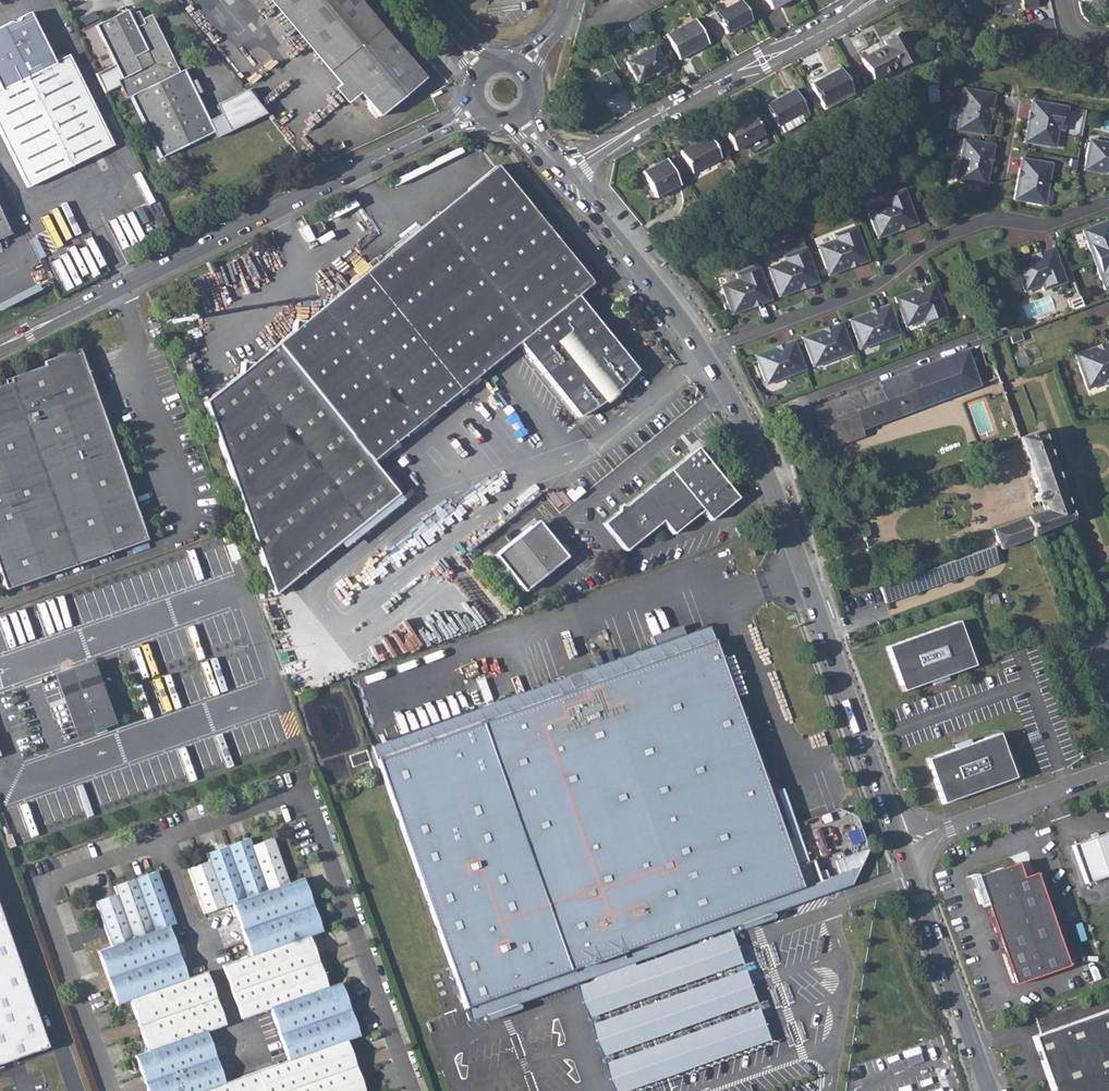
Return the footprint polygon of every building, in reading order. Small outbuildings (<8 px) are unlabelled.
[(359,0),(282,0),(326,53),(329,50),(340,63),(382,27),(359,0)] [(715,13),(726,33),(751,20),(740,0),(739,0),(715,13)] [(770,9),(788,0),(765,0),(770,9)] [(1023,10),(1037,6),(1036,0),(1021,0),(1023,10)] [(115,5),(119,13),(127,9),(123,1),(115,5)] [(126,98),(130,96),(161,158),(214,131),(183,69),(179,71),(151,14),(142,19),(141,17),(132,21),(130,15),(127,9),(119,13),(95,25),(122,79),(126,77),(127,80),(123,82),(119,84),(126,98)] [(130,15),(132,21),(141,17),(138,11),(130,15)] [(29,13),(18,18),(17,20),(13,23),(10,22),(0,27),(0,92),(2,96),(0,97),(0,129),(28,187),(112,146),(72,64),(58,72),(54,64),(29,13)] [(695,19),(666,35),(679,59),(708,43),(695,19)] [(72,25),(76,34),(84,31),(79,21),(72,25)] [(425,78),(382,27),(340,63),(329,50),(326,53),(379,116),(425,78)] [(885,47),(861,59),(873,81),(913,60),(899,33),(883,42),(885,47)] [(653,46),(624,62),(636,82),(664,67),(653,46)] [(54,64),(58,72),(72,64),(69,57),(54,64)] [(839,68),(810,84),(822,106),(851,90),(839,68)] [(611,71),(584,85),(595,104),(621,90),(611,71)] [(985,113),(987,105),(988,105),(990,93),(963,88),(959,111),(962,111),(959,130),(983,135),(987,113),(985,113)] [(794,89),(766,105),(777,126),(779,125),(791,119),(800,114),(802,118),(808,114),(794,89)] [(822,106),(824,109),(853,94),(851,90),(822,106)] [(987,105),(985,113),(987,113),(983,135),(987,135),(994,94),(990,93),(988,105),(987,105)] [(1032,121),(1033,113),(1032,113),(1034,101),(1031,101),(1023,142),(1026,143),(1030,121),(1032,121)] [(1033,113),(1032,121),(1030,121),(1026,143),(1051,147),(1054,129),(1057,130),(1062,130),(1067,107),(1034,101),(1032,113),(1033,113)] [(751,112),(722,128),(735,150),(746,144),(764,135),(751,112)] [(791,119),(779,125),(783,133),(804,122),(802,118),(800,114),(791,119)] [(746,144),(748,149),(766,140),(764,135),(746,144)] [(709,136),(680,151),(692,173),(720,157),(709,136)] [(962,139),(958,161),(961,162),(958,181),(982,186),(986,164),(984,163),(986,155),(987,156),(989,144),(962,139)] [(1105,170),(1106,169),(1108,169),(1108,143),(1107,146),(1088,142),(1083,166),(1105,170)] [(986,155),(984,163),(986,164),(982,186),(985,186),(993,145),(989,144),(987,156),(986,155)] [(1021,179),(1023,170),(1021,170),(1023,159),(1020,158),(1013,199),(1016,200),(1020,178),(1021,179)] [(666,159),(641,172),(655,197),(679,184),(666,159)] [(1051,163),(1023,159),(1021,170),(1023,170),(1021,179),(1020,178),(1016,200),(1040,204),(1043,185),(1047,186),(1051,163)] [(1070,159),(1068,169),(1074,171),(1076,160),(1070,159)] [(529,211),(487,165),(408,233),(468,315),(497,290),(529,329),(575,292),(586,282),(529,211)] [(1108,174),(1108,169),(1106,169),(1105,170),(1083,166),(1083,169),(1108,174)] [(729,172),(735,184),(741,181),(735,168),(729,172)] [(876,234),(897,227),(896,225),(903,222),(904,224),(915,219),(906,194),(904,188),(881,197),(883,202),(883,203),(884,205),(867,211),(876,234)] [(687,206),(689,210),(699,205),(697,201),(687,206)] [(884,205),(883,203),(883,202),(866,208),(866,210),(867,211),(884,205)] [(877,238),(916,223),(915,219),(904,224),(903,222),(896,225),(897,227),(876,234),(877,238)] [(1108,220),(1081,230),(1089,252),(1093,251),(1095,259),(1108,254),(1108,223),(1108,220)] [(320,221),(311,226),(315,234),(324,230),(320,221)] [(855,228),(832,237),(834,242),(835,245),(818,251),(827,274),(847,267),(847,265),(855,262),(855,264),(866,259),(855,228)] [(468,315),(408,233),(272,347),(320,404),(225,476),(276,594),(398,492),(370,461),(514,341),(529,329),(497,290),(468,315)] [(818,251),(835,245),(834,242),(817,248),(818,251)] [(777,294),(797,286),(797,284),(805,281),(805,283),(816,279),(804,248),(782,256),(784,261),(785,264),(768,271),(777,294)] [(1035,259),(1043,256),(1042,255),(1053,251),(1053,250),(1052,248),(1013,262),(1014,265),(1034,258),(1035,259)] [(1034,258),(1014,265),(1022,288),(1039,282),(1040,285),(1042,290),(1065,282),(1053,251),(1042,255),(1043,256),(1035,259),(1034,258)] [(1095,259),(1098,266),(1095,267),(1104,290),(1108,287),(1108,254),(1095,259)] [(855,262),(847,265),(847,267),(827,274),(828,278),(867,262),(866,259),(855,264),(855,262)] [(784,261),(767,268),(768,271),(785,264),(784,261)] [(757,266),(735,274),(737,279),(738,282),(721,289),(730,311),(750,304),(750,302),(758,299),(758,301),(769,297),(757,266)] [(737,279),(720,285),(721,289),(738,282),(737,279)] [(778,297),(817,282),(816,279),(805,283),(805,281),(797,284),(797,286),(777,294),(778,297)] [(932,281),(893,297),(895,300),(915,292),(916,293),(924,290),(923,288),(934,284),(932,281)] [(1039,282),(1022,288),(1023,291),(1040,285),(1039,282)] [(924,324),(947,315),(934,284),(923,288),(924,290),(916,293),(915,292),(895,300),(904,323),(921,316),(922,319),(924,324)] [(529,329),(514,341),(579,421),(639,372),(575,292),(529,329)] [(1066,300),(1070,311),(1083,306),(1079,295),(1066,300)] [(731,314),(770,300),(769,297),(758,301),(758,299),(750,302),(750,304),(730,311),(731,314)] [(175,311),(170,298),(164,300),(168,313),(175,311)] [(869,317),(877,314),(877,313),(887,308),(886,305),(847,321),(848,324),(869,316),(869,317)] [(857,347),(876,340),(877,343),(898,334),(887,308),(877,313),(877,314),(869,317),(869,316),(848,324),(857,347)] [(905,326),(922,319),(921,316),(904,323),(905,326)] [(823,335),(831,332),(830,330),(841,326),(840,323),(801,338),(802,341),(822,334),(823,335)] [(802,341),(811,364),(829,357),(830,360),(851,352),(841,326),(830,330),(831,332),(823,335),(822,334),(802,341)] [(1019,330),(1008,334),(1011,343),(1022,339),(1019,330)] [(859,350),(877,343),(876,340),(857,347),(859,350)] [(776,353),(784,350),(783,348),(794,344),(793,341),(754,356),(755,359),(775,351),(776,353)] [(1104,349),(1104,347),(1108,345),(1108,341),(1074,354),(1075,357),(1096,350),(1096,351),(1104,349)] [(775,351),(755,359),(762,379),(764,382),(782,375),(783,378),(804,370),(794,344),(783,348),(784,350),(776,353),(775,351)] [(1108,383),(1108,345),(1104,347),(1104,349),(1096,351),(1096,350),(1075,357),(1085,386),(1102,380),(1103,383),(1104,385),(1108,383)] [(272,347),(202,402),(225,476),(320,404),(272,347)] [(5,591),(146,540),(78,349),(42,362),(44,366),(3,381),(4,385),(0,387),(0,577),(5,591)] [(965,349),(812,406),(827,448),(863,435),(861,429),(978,385),(965,349)] [(829,357),(811,364),(812,367),(830,360),(829,357)] [(765,385),(783,378),(782,375),(764,382),(765,385)] [(1086,389),(1103,383),(1102,380),(1085,386),(1086,389)] [(760,392),(754,394),(760,408),(774,402),(771,396),(766,398),(762,396),(760,392)] [(1006,401),(999,403),(1004,418),(1011,415),(1006,401)] [(1070,519),(1038,431),(1019,437),(1018,438),(1037,492),(1035,493),(1032,496),(1033,500),(1036,501),(1040,500),(1044,511),(991,529),(1000,549),(1032,537),(1035,533),(1070,519)] [(696,447),(668,470),(701,510),(709,520),(737,498),(696,447)] [(668,470),(646,488),(679,528),(701,510),(668,470)] [(617,511),(603,524),(625,551),(662,521),(672,534),(679,528),(646,488),(625,505),(619,504),(618,505),(617,511)] [(531,526),(495,555),(523,591),(566,557),(542,527),(531,526)] [(234,576),(225,546),(0,609),(0,614),(4,627),(12,625),(15,637),(234,576)] [(992,546),(879,587),(885,602),(885,603),(996,564),(992,546)] [(987,595),(992,609),(1000,607),(996,593),(987,595)] [(973,666),(957,621),(886,647),(902,691),(934,680),(935,683),(942,680),(941,677),(973,666)] [(372,746),(376,759),(713,639),(708,626),(372,746)] [(152,641),(160,672),(205,659),(196,629),(152,641)] [(713,639),(376,759),(465,1007),(570,969),(724,914),(802,887),(785,840),(768,793),(713,639)] [(67,706),(78,736),(112,723),(91,664),(57,677),(64,699),(67,698),(70,705),(67,706)] [(926,759),(942,803),(1013,778),(998,733),(965,745),(964,742),(957,745),(958,748),(926,759)] [(366,749),(349,755),(353,766),(370,761),(366,749)] [(768,793),(785,840),(798,836),(781,788),(768,793)] [(1071,845),(1085,884),(1108,875),(1108,831),(1071,845)] [(248,838),(227,845),(245,897),(266,890),(251,845),(248,838)] [(272,838),(251,845),(266,890),(288,882),(272,838)] [(227,845),(206,853),(209,861),(224,904),(231,902),(245,897),(227,845)] [(866,848),(834,860),(839,873),(858,867),(866,849),(866,848)] [(209,861),(187,868),(203,912),(224,904),(209,861)] [(1013,984),(1067,965),(1034,872),(1021,877),(1016,862),(971,878),(975,888),(973,889),(978,904),(984,902),(1013,984)] [(724,914),(729,927),(754,918),(842,886),(850,884),(858,867),(839,873),(828,877),(820,881),(802,887),(724,914)] [(824,869),(816,872),(820,881),(828,877),(824,869)] [(156,871),(135,879),(153,931),(167,926),(175,923),(156,871)] [(245,897),(231,902),(241,929),(311,904),(301,877),(288,882),(266,890),(245,897)] [(135,879),(114,886),(116,894),(132,938),(153,931),(135,879)] [(116,894),(95,901),(111,946),(132,938),(116,894)] [(311,904),(241,929),(250,955),(307,935),(320,930),(311,904)] [(613,1090),(635,1090),(770,1043),(764,1025),(750,987),(734,942),(729,927),(724,914),(570,969),(574,982),(580,999),(596,1044),(610,1081),(613,1090)] [(46,1047),(0,916),(0,1063),(46,1047)] [(111,946),(97,951),(107,977),(176,952),(167,926),(153,931),(132,938),(111,946)] [(236,990),(317,961),(307,935),(250,955),(227,964),(222,966),(232,991),(236,990)] [(176,952),(107,977),(116,1003),(129,999),(186,978),(176,952)] [(241,1017),(269,1006),(325,986),(317,961),(236,990),(232,991),(241,1017)] [(465,1007),(469,1020),(501,1009),(574,982),(570,969),(465,1007)] [(186,978),(129,999),(138,1025),(215,998),(205,971),(186,978)] [(325,986),(269,1006),(279,1034),(348,1008),(338,982),(325,986)] [(215,998),(138,1025),(148,1050),(205,1030),(224,1023),(215,998)] [(348,1008),(279,1034),(288,1060),(345,1039),(358,1034),(348,1008)] [(1032,1036),(1052,1090),(1108,1090),(1108,1009),(1032,1036)] [(148,1050),(135,1055),(144,1081),(214,1057),(205,1030),(148,1050)] [(255,1071),(262,1090),(281,1090),(354,1065),(345,1039),(288,1060),(255,1071)] [(144,1081),(148,1090),(200,1090),(223,1083),(214,1057),(144,1081)] [(281,1090),(364,1090),(354,1065),(281,1090)] [(200,1090),(262,1090),(255,1071),(223,1083),(200,1090)]
